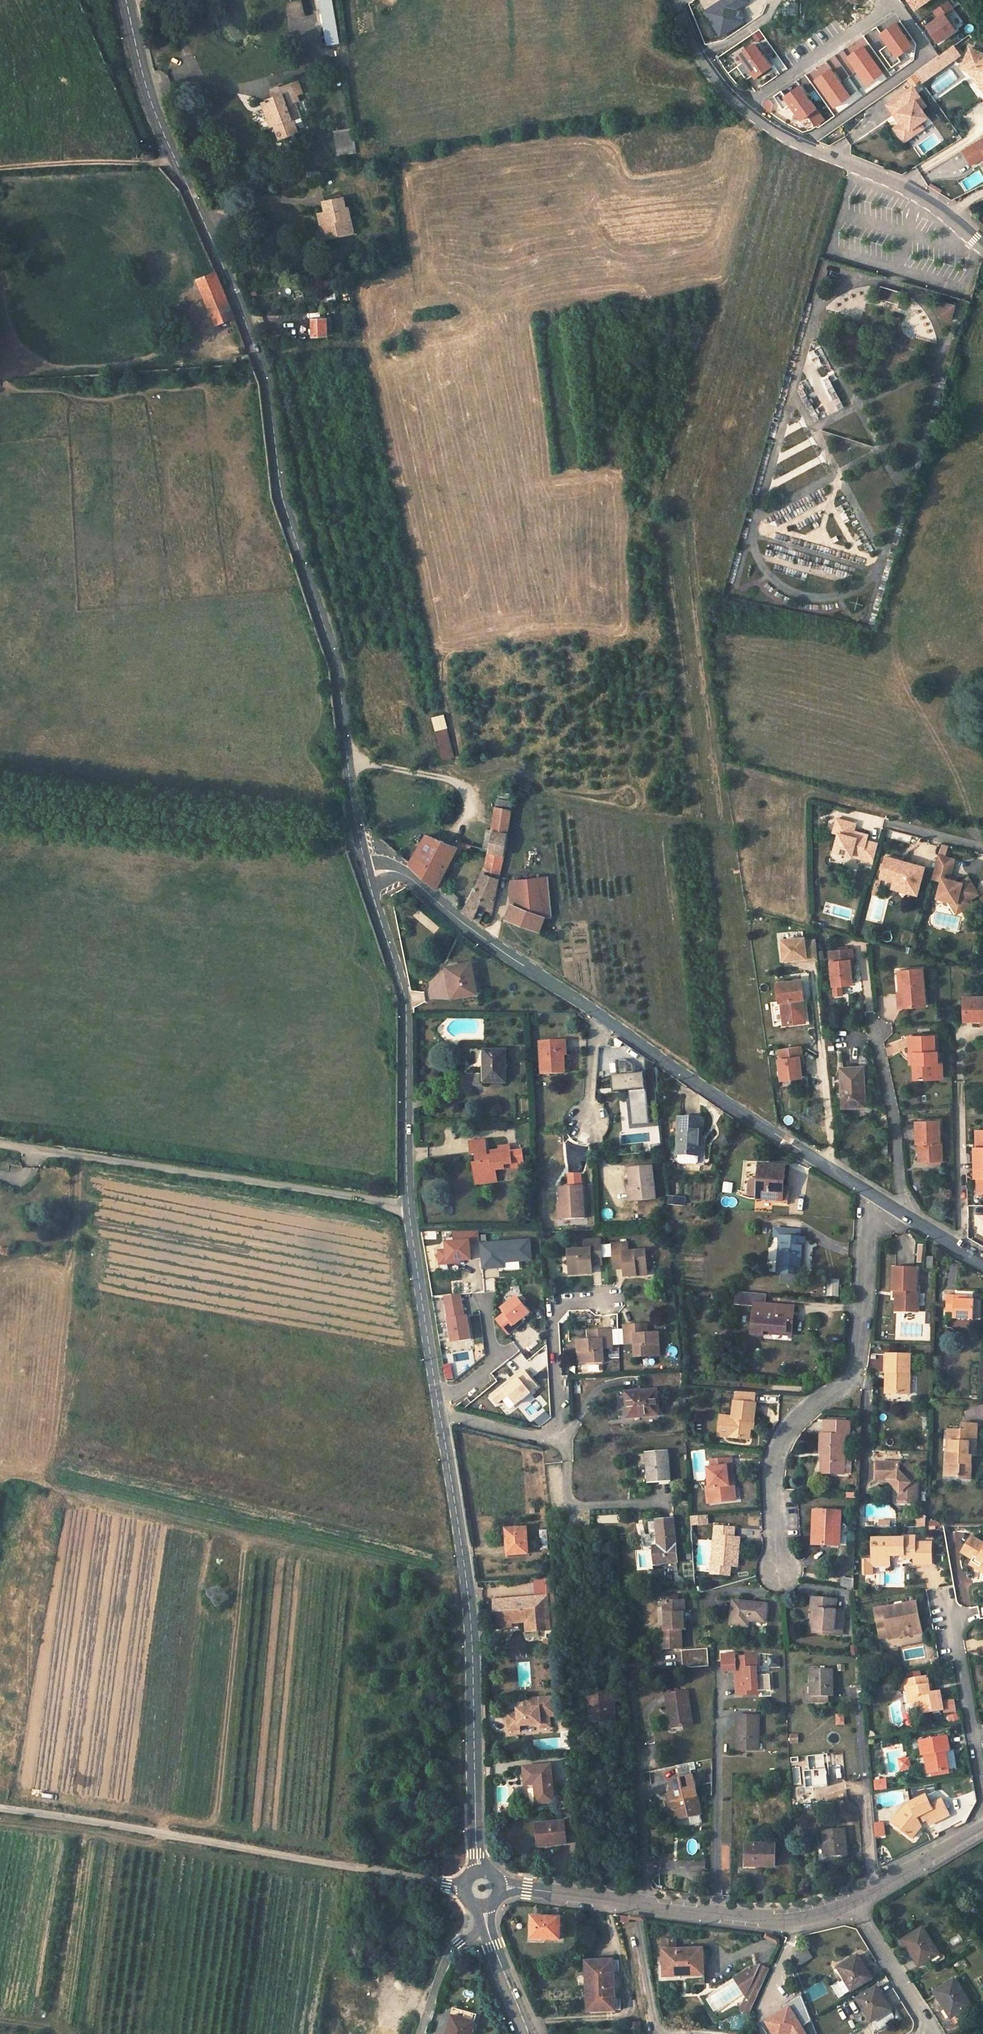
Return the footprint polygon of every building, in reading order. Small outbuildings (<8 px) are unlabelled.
[(342,44),(334,0),(319,0),(327,46),(342,44)] [(961,31),(949,14),(956,9),(950,0),(934,11),(939,19),(928,26),(942,45),(961,31)] [(901,60),(919,48),(903,23),(884,36),(901,60)] [(760,44),(742,57),(761,81),(779,68),(760,44)] [(915,75),(921,84),(959,56),(953,48),(915,75)] [(971,48),(963,65),(972,69),(979,80),(981,79),(982,81),(982,54),(971,48)] [(972,69),(963,65),(960,68),(968,74),(981,89),(982,87),(982,81),(981,79),(979,80),(972,69)] [(300,97),(294,81),(271,89),(274,99),(270,100),(278,124),(275,125),(280,139),(299,132),(296,123),(293,116),(303,113),(298,98),(300,97)] [(792,104),(806,124),(812,119),(818,128),(829,120),(806,87),(790,98),(786,91),(778,96),(786,108),(792,104)] [(928,118),(922,109),(926,106),(913,87),(888,105),(895,115),(899,113),(904,121),(898,125),(908,139),(924,128),(921,123),(928,118)] [(270,100),(261,103),(270,127),(275,125),(278,124),(270,100)] [(293,116),(296,123),(305,120),(303,113),(293,116)] [(908,139),(898,125),(894,128),(904,142),(908,139)] [(357,154),(355,130),(336,131),(337,155),(357,154)] [(961,151),(970,166),(982,158),(982,138),(961,151)] [(143,146),(136,147),(139,157),(151,156),(143,146)] [(320,171),(307,172),(308,182),(321,181),(320,171)] [(346,208),(344,198),(324,201),(326,212),(321,213),(324,228),(329,227),(332,236),(351,232),(349,223),(351,222),(348,207),(346,208)] [(235,316),(217,272),(198,279),(216,324),(235,316)] [(899,304),(902,291),(881,286),(878,298),(899,304)] [(950,319),(954,303),(943,300),(939,316),(950,319)] [(332,329),(332,318),(313,319),(314,335),(328,334),(328,329),(332,329)] [(236,356),(238,365),(253,364),(250,354),(236,356)] [(455,757),(445,714),(433,717),(443,760),(455,757)] [(499,806),(494,829),(509,831),(513,808),(499,806)] [(854,831),(856,823),(837,818),(834,831),(839,833),(834,850),(853,855),(854,851),(864,853),(863,858),(874,860),(878,843),(867,840),(868,834),(858,832),(857,835),(853,834),(854,831)] [(509,831),(494,829),(486,868),(471,899),(464,910),(474,919),(481,903),(494,908),(504,860),(509,831)] [(450,863),(458,845),(428,833),(411,864),(438,887),(450,863)] [(956,857),(940,853),(934,877),(944,879),(940,896),(952,899),(960,900),(964,908),(976,901),(973,896),(981,892),(971,875),(965,879),(964,880),(958,879),(952,877),(952,875),(956,857)] [(927,866),(888,856),(883,877),(896,880),(909,883),(907,890),(920,893),(927,866)] [(506,918),(538,932),(544,917),(552,917),(549,879),(513,882),(511,889),(512,904),(506,918)] [(909,883),(896,880),(895,887),(907,890),(909,883)] [(960,900),(952,899),(957,913),(964,908),(960,900)] [(818,957),(817,939),(806,940),(805,937),(783,939),(785,959),(807,957),(807,958),(818,957)] [(829,950),(832,974),(833,984),(852,982),(851,972),(850,960),(855,959),(853,948),(829,950)] [(478,992),(472,961),(447,966),(449,976),(450,976),(454,997),(478,992)] [(927,1005),(924,967),(901,969),(903,991),(905,991),(906,1006),(927,1005)] [(805,997),(803,979),(779,981),(782,1000),(784,999),(786,1022),(799,1021),(798,1016),(806,1015),(804,997),(805,997)] [(982,1014),(982,995),(964,995),(965,1017),(982,1017),(982,1014)] [(910,1051),(914,1051),(915,1062),(915,1063),(916,1078),(937,1077),(936,1062),(939,1062),(938,1034),(910,1035),(910,1051)] [(565,1070),(564,1053),(561,1053),(560,1040),(540,1041),(543,1072),(565,1070)] [(798,1077),(795,1057),(798,1056),(796,1045),(774,1048),(776,1059),(775,1059),(778,1080),(798,1077)] [(482,1081),(506,1081),(505,1050),(485,1051),(485,1054),(482,1054),(482,1081)] [(627,1059),(617,1060),(620,1087),(630,1086),(633,1125),(650,1124),(645,1073),(637,1074),(636,1065),(627,1059)] [(936,1062),(937,1077),(940,1077),(944,1077),(943,1061),(939,1062),(936,1062)] [(866,1105),(864,1067),(841,1068),(843,1106),(866,1105)] [(701,1137),(702,1118),(678,1117),(677,1153),(678,1153),(678,1160),(680,1162),(696,1163),(698,1161),(699,1137),(701,1137)] [(940,1141),(939,1120),(917,1121),(918,1142),(921,1142),(922,1160),(943,1159),(942,1141),(940,1141)] [(982,1160),(982,1130),(980,1130),(980,1147),(977,1147),(975,1147),(975,1160),(982,1160)] [(513,1167),(510,1144),(499,1145),(500,1150),(486,1151),(485,1140),(471,1141),(472,1153),(476,1152),(478,1163),(474,1163),(477,1182),(497,1180),(496,1169),(513,1167)] [(783,1188),(785,1165),(760,1163),(757,1198),(783,1200),(783,1188)] [(656,1198),(653,1166),(631,1168),(632,1186),(636,1186),(637,1200),(656,1198)] [(569,1183),(584,1183),(584,1172),(569,1173),(569,1183)] [(561,1186),(562,1204),(565,1204),(566,1218),(585,1217),(583,1185),(561,1186)] [(264,1213),(265,1204),(257,1203),(256,1213),(264,1213)] [(798,1272),(802,1272),(805,1238),(801,1238),(801,1229),(775,1228),(774,1236),(780,1236),(778,1270),(782,1271),(798,1272)] [(481,1242),(480,1230),(455,1232),(456,1240),(448,1241),(449,1250),(439,1251),(440,1264),(476,1261),(474,1242),(481,1242)] [(535,1260),(533,1238),(482,1242),(485,1268),(507,1266),(506,1262),(535,1260)] [(569,1250),(570,1274),(593,1272),(593,1265),(592,1259),(602,1259),(607,1258),(606,1245),(601,1245),(600,1239),(585,1240),(586,1249),(569,1250)] [(624,1262),(625,1268),(626,1276),(647,1275),(646,1251),(629,1252),(628,1243),(606,1245),(607,1258),(615,1258),(615,1262),(624,1262)] [(933,1256),(925,1255),(925,1268),(933,1269),(933,1256)] [(916,1288),(916,1266),(893,1266),(893,1288),(896,1288),(896,1308),(917,1309),(917,1288),(916,1288)] [(781,1280),(797,1282),(798,1272),(782,1271),(781,1280)] [(838,1296),(840,1279),(829,1278),(828,1295),(838,1296)] [(764,1329),(792,1332),(793,1319),(788,1318),(789,1305),(765,1304),(766,1294),(736,1291),(735,1304),(754,1305),(751,1333),(763,1334),(764,1329)] [(953,1318),(973,1319),(974,1299),(965,1299),(965,1295),(947,1294),(946,1311),(953,1312),(953,1318)] [(505,1313),(498,1319),(510,1334),(526,1322),(526,1321),(535,1314),(521,1296),(502,1310),(505,1313)] [(456,1304),(449,1305),(454,1343),(476,1340),(472,1313),(467,1314),(466,1305),(456,1306),(456,1304)] [(637,1356),(661,1354),(660,1332),(649,1333),(642,1333),(641,1324),(625,1325),(625,1328),(620,1328),(621,1344),(627,1344),(627,1343),(636,1343),(637,1356)] [(606,1361),(604,1348),(615,1348),(614,1345),(621,1344),(620,1328),(601,1329),(598,1330),(599,1340),(591,1340),(579,1341),(581,1363),(604,1362),(606,1361)] [(590,1330),(591,1340),(599,1340),(598,1330),(590,1330)] [(909,1393),(910,1373),(911,1354),(886,1353),(886,1372),(891,1372),(890,1392),(909,1393)] [(540,1388),(526,1370),(492,1396),(506,1414),(540,1388)] [(659,1414),(656,1390),(627,1392),(629,1416),(659,1414)] [(753,1420),(755,1403),(754,1403),(755,1392),(736,1391),(735,1401),(734,1401),(732,1417),(720,1415),(719,1426),(729,1428),(728,1436),(748,1439),(750,1428),(751,1420),(753,1420)] [(850,1434),(850,1422),(825,1421),(824,1434),(820,1433),(820,1452),(824,1452),(823,1473),(844,1473),(845,1434),(850,1434)] [(962,1423),(962,1426),(961,1435),(950,1435),(950,1450),(946,1450),(946,1464),(949,1464),(948,1476),(959,1476),(959,1478),(970,1478),(972,1455),(967,1455),(967,1446),(975,1446),(977,1423),(962,1423)] [(962,1426),(950,1425),(950,1428),(948,1428),(946,1450),(950,1450),(950,1435),(961,1435),(962,1426)] [(718,1435),(728,1436),(729,1428),(719,1426),(718,1435)] [(670,1480),(668,1450),(647,1452),(649,1481),(670,1480)] [(733,1465),(732,1457),(712,1459),(713,1467),(709,1468),(712,1487),(715,1486),(716,1501),(736,1499),(735,1483),(730,1484),(728,1466),(733,1465)] [(894,1487),(899,1493),(899,1503),(916,1503),(916,1484),(908,1484),(915,1477),(913,1475),(915,1473),(908,1465),(899,1473),(899,1464),(877,1463),(877,1480),(888,1480),(889,1481),(892,1479),(896,1484),(894,1487)] [(712,1487),(705,1487),(707,1502),(716,1501),(715,1486),(712,1487)] [(840,1522),(841,1512),(815,1510),(814,1543),(836,1545),(836,1522),(840,1522)] [(918,1516),(918,1526),(925,1526),(926,1516),(918,1516)] [(678,1561),(674,1519),(657,1520),(659,1545),(654,1546),(656,1562),(678,1561)] [(712,1573),(731,1575),(732,1566),(738,1566),(740,1536),(734,1535),(735,1526),(717,1525),(713,1525),(712,1534),(716,1534),(712,1573)] [(529,1553),(527,1527),(506,1528),(507,1555),(529,1553)] [(931,1564),(931,1543),(914,1543),(915,1536),(903,1536),(903,1538),(872,1538),(872,1557),(864,1557),(864,1573),(871,1574),(872,1565),(872,1559),(889,1560),(889,1555),(902,1555),(902,1557),(914,1558),(913,1564),(931,1564)] [(982,1564),(979,1570),(982,1572),(982,1544),(970,1537),(961,1553),(973,1559),(982,1564)] [(970,1565),(979,1570),(982,1564),(973,1559),(970,1565)] [(840,1585),(854,1587),(853,1578),(842,1576),(840,1585)] [(544,1578),(545,1595),(554,1594),(552,1577),(544,1578)] [(556,1627),(554,1594),(545,1595),(494,1600),(496,1627),(508,1627),(508,1622),(526,1621),(527,1632),(551,1630),(551,1627),(556,1627)] [(824,1632),(842,1634),(844,1611),(836,1610),(828,1609),(829,1598),(813,1597),(812,1608),(817,1609),(816,1629),(825,1629),(824,1632)] [(828,1609),(836,1610),(837,1599),(829,1598),(828,1609)] [(684,1629),(683,1600),(664,1600),(665,1629),(661,1629),(663,1648),(681,1647),(680,1629),(684,1629)] [(764,1621),(766,1604),(733,1601),(731,1624),(748,1626),(748,1620),(764,1621)] [(917,1603),(901,1606),(903,1614),(918,1611),(917,1603)] [(890,1639),(906,1637),(922,1634),(918,1611),(903,1614),(901,1606),(875,1611),(877,1623),(887,1621),(889,1638),(890,1639)] [(877,1623),(880,1639),(889,1638),(887,1621),(877,1623)] [(709,1666),(707,1648),(681,1650),(683,1668),(709,1666)] [(737,1693),(759,1692),(759,1690),(771,1689),(770,1673),(758,1674),(756,1655),(735,1656),(735,1654),(722,1654),(723,1669),(735,1669),(737,1693)] [(811,1669),(811,1682),(811,1696),(829,1695),(832,1695),(831,1668),(811,1669)] [(929,1694),(928,1687),(926,1678),(904,1682),(906,1690),(909,1690),(912,1704),(920,1702),(922,1714),(943,1711),(940,1692),(932,1694),(929,1694)] [(811,1682),(804,1682),(805,1702),(829,1702),(829,1695),(811,1696),(811,1682)] [(692,1724),(687,1691),(666,1694),(669,1712),(671,1712),(673,1727),(692,1724)] [(616,1721),(614,1692),(587,1693),(588,1709),(585,1709),(586,1725),(590,1725),(590,1722),(616,1721)] [(555,1695),(525,1698),(526,1708),(518,1709),(518,1713),(512,1714),(512,1717),(508,1718),(509,1731),(520,1730),(520,1726),(541,1724),(541,1728),(551,1727),(550,1716),(557,1715),(555,1695)] [(758,1748),(758,1715),(736,1715),(736,1748),(758,1748)] [(947,1736),(919,1741),(922,1756),(927,1755),(931,1773),(949,1770),(946,1751),(949,1751),(947,1736)] [(900,1757),(900,1770),(912,1769),(912,1757),(900,1757)] [(554,1801),(551,1764),(524,1767),(525,1784),(535,1783),(537,1802),(554,1801)] [(701,1813),(692,1776),(670,1781),(672,1789),(670,1792),(676,1819),(701,1813)] [(919,1825),(927,1821),(930,1827),(950,1816),(942,1801),(931,1807),(926,1796),(910,1804),(912,1809),(910,1810),(897,1828),(912,1840),(921,1828),(919,1825)] [(897,1828),(910,1810),(912,1809),(910,1804),(905,1807),(892,1824),(897,1828)] [(567,1843),(565,1821),(538,1823),(540,1845),(567,1843)] [(876,1822),(877,1836),(886,1836),(886,1822),(876,1822)] [(847,1853),(845,1829),(822,1831),(825,1855),(847,1853)] [(775,1866),(775,1843),(746,1843),(746,1866),(775,1866)] [(729,1873),(730,1845),(721,1845),(721,1873),(729,1873)] [(559,1940),(559,1917),(549,1917),(548,1920),(530,1919),(530,1939),(559,1940)] [(922,1928),(902,1940),(908,1949),(909,1949),(919,1965),(930,1959),(933,1965),(944,1958),(941,1952),(938,1954),(922,1928)] [(662,1940),(663,1950),(663,1964),(658,1964),(659,1982),(693,1980),(693,1984),(703,1983),(702,1949),(675,1950),(674,1940),(662,1940)] [(863,1965),(857,1956),(837,1967),(845,1979),(840,1983),(839,1981),(831,1986),(839,1999),(870,1979),(862,1966),(863,1965)] [(613,1960),(588,1962),(590,2012),(615,2011),(613,1960)] [(739,1976),(749,1991),(747,1997),(741,2011),(750,2015),(770,1970),(760,1965),(751,1968),(739,1976)] [(735,1978),(747,1997),(749,1991),(739,1976),(735,1978)] [(954,1979),(934,1992),(940,2001),(941,2000),(951,2016),(970,2005),(954,1979)] [(875,1987),(857,1998),(876,2031),(896,2019),(885,2000),(883,2001),(875,1987)] [(474,2023),(477,2014),(456,2008),(454,2017),(450,2032),(448,2032),(447,2033),(471,2033),(474,2023)] [(789,2008),(779,2014),(780,2015),(763,2025),(768,2033),(790,2033),(801,2027),(789,2008)] [(780,2015),(779,2014),(762,2023),(763,2025),(780,2015)]
